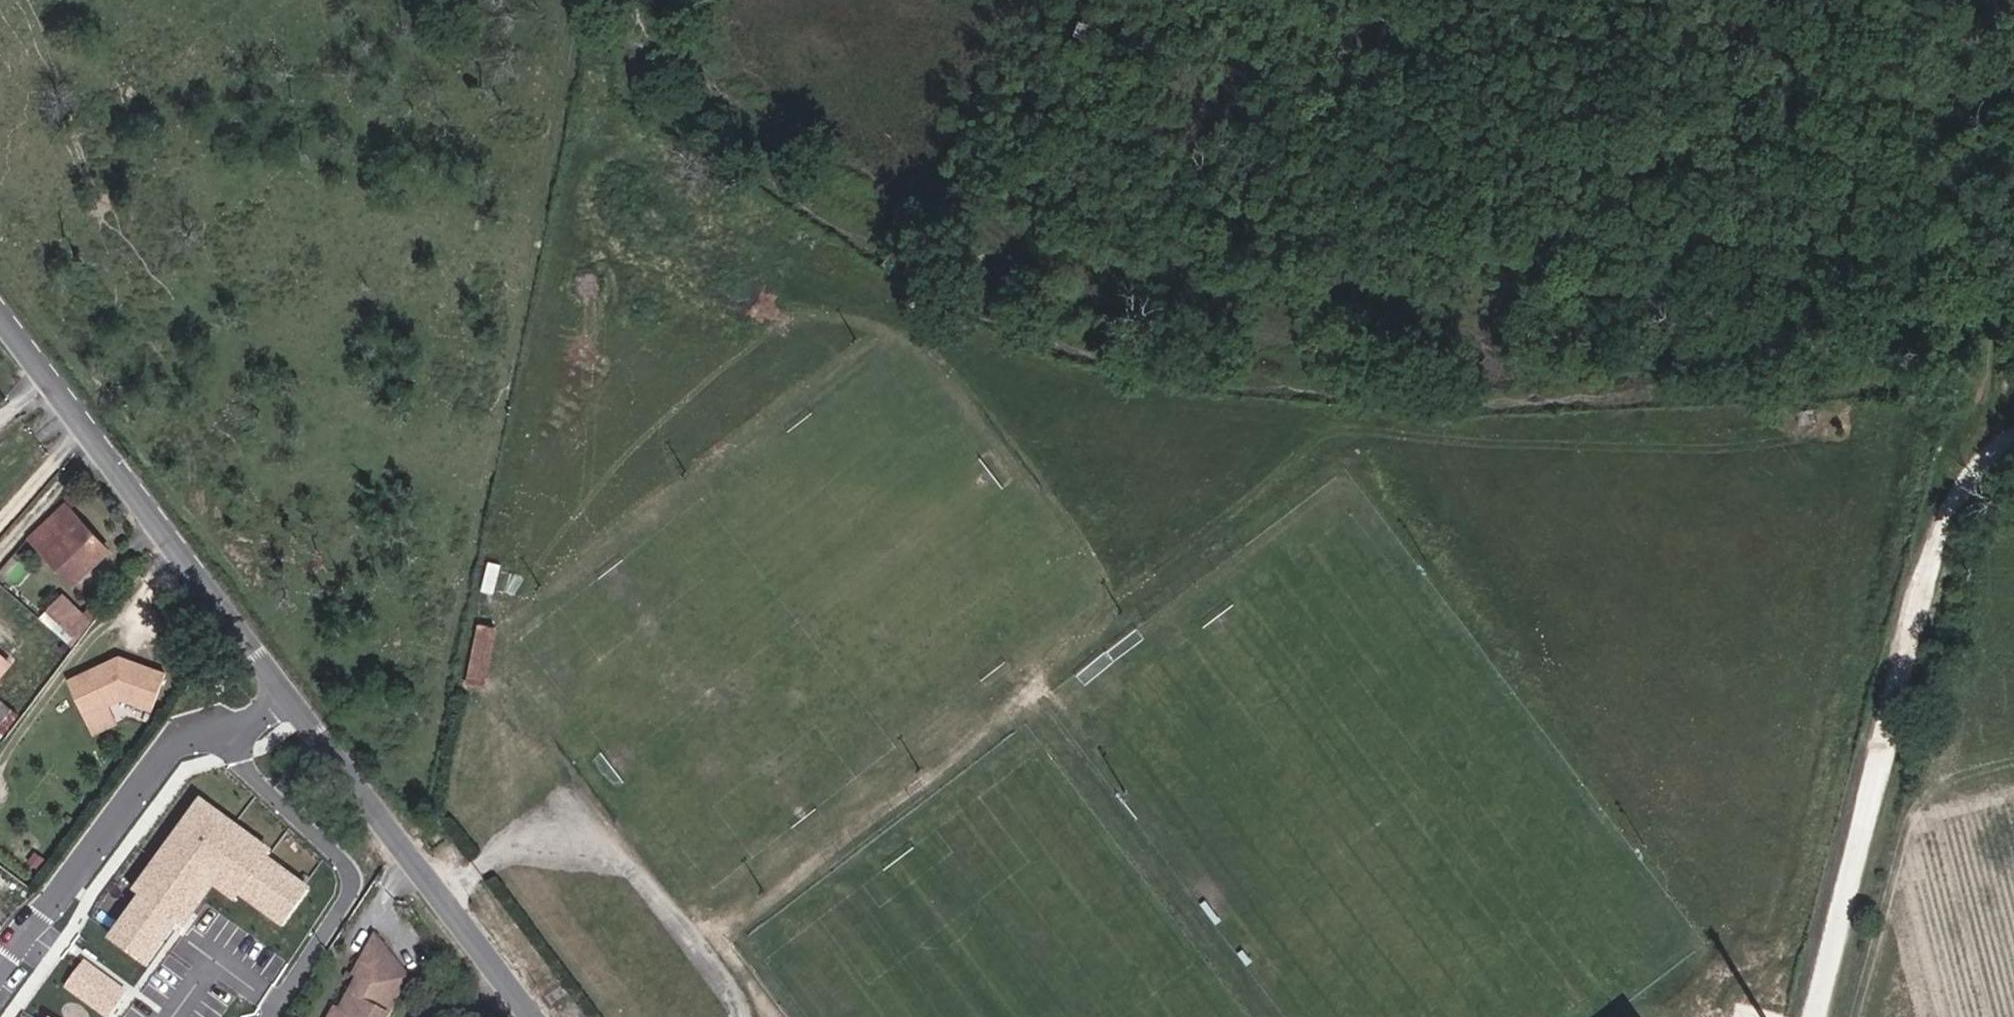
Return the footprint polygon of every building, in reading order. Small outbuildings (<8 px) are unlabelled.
[(1833,420),(1816,416),(1814,425),(1831,429),(1833,420)] [(63,509),(32,532),(70,581),(99,557),(63,509)] [(85,634),(99,613),(66,590),(51,611),(85,634)] [(502,624),(488,621),(476,680),(490,683),(502,624)] [(0,648),(0,666),(9,655),(0,648)] [(103,666),(66,684),(82,718),(119,700),(151,712),(163,675),(117,659),(111,662),(114,667),(105,671),(103,666)] [(111,662),(103,666),(105,671),(114,667),(111,662)] [(15,723),(0,712),(0,743),(15,723)] [(139,898),(108,940),(146,968),(174,929),(180,933),(214,886),(236,902),(240,897),(283,929),(312,889),(269,858),(274,852),(200,798),(131,892),(139,898)] [(447,823),(454,832),(459,826),(453,819),(447,823)] [(397,1008),(373,994),(390,963),(375,944),(353,982),(358,985),(339,1016),(391,1016),(397,1008)] [(84,960),(64,989),(104,1016),(107,1016),(126,990),(84,960)] [(390,963),(373,994),(397,1008),(409,988),(390,963)]
